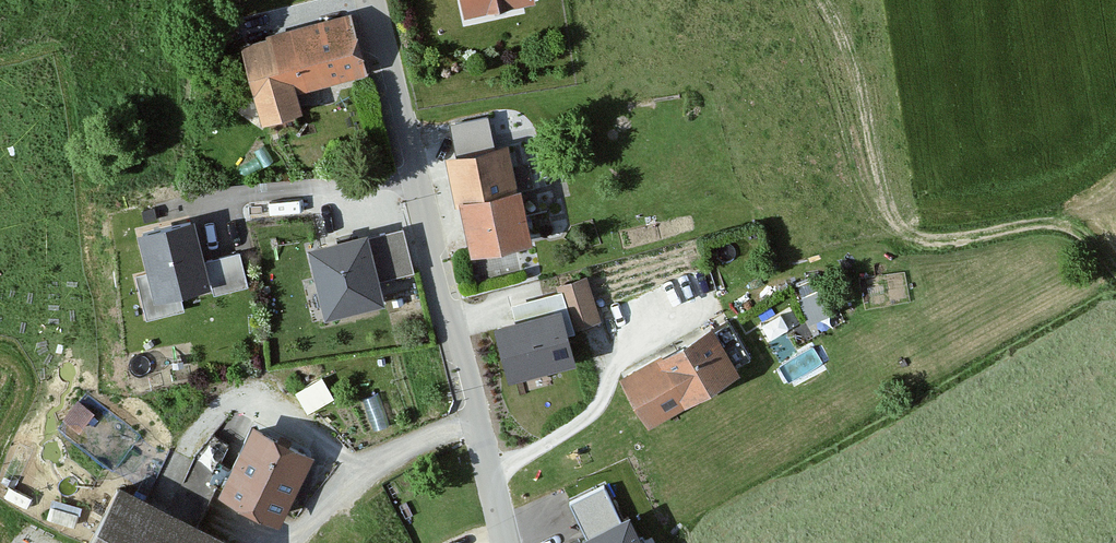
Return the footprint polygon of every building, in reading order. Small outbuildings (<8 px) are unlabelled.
[(531,0),(458,0),(462,20),(532,6),(531,0)] [(364,78),(349,18),(265,39),(265,42),(241,48),(260,124),(301,114),(296,95),(364,78)] [(495,111),(455,115),(458,147),(498,143),(495,111)] [(513,192),(505,149),(441,160),(449,206),(458,204),(468,258),(530,247),(520,191),(513,192)] [(193,215),(134,229),(151,298),(210,284),(204,260),(193,215)] [(402,226),(369,235),(380,278),(414,269),(402,226)] [(369,235),(367,228),(308,242),(325,314),(385,300),(380,278),(369,235)] [(204,260),(210,284),(212,293),(247,285),(239,251),(204,260)] [(814,317),(838,307),(821,268),(797,279),(814,317)] [(596,323),(584,281),(557,289),(560,301),(568,331),(596,323)] [(568,331),(560,301),(492,320),(508,378),(576,359),(568,331)] [(745,355),(728,328),(717,335),(734,362),(745,355)] [(742,380),(712,329),(620,381),(649,433),(742,380)] [(308,405),(334,392),(324,372),(298,385),(308,405)] [(101,457),(128,427),(86,388),(59,417),(101,457)] [(313,461),(253,430),(218,497),(278,528),(313,461)] [(120,486),(90,542),(232,542),(120,486)] [(587,541),(622,524),(604,486),(569,502),(587,541)] [(629,521),(622,524),(587,541),(583,542),(640,542),(629,521)]
